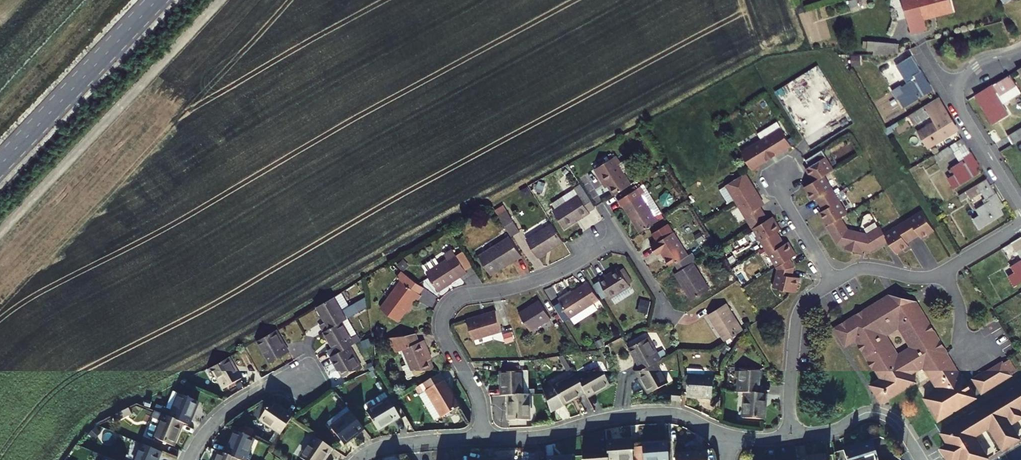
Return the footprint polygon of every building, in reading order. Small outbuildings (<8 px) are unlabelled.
[(949,0),(917,0),(917,1),(904,4),(911,33),(925,29),(923,18),(952,11),(949,0)] [(899,44),(874,42),(873,50),(873,54),(898,52),(899,44)] [(920,71),(912,57),(902,63),(897,65),(908,84),(895,92),(904,106),(932,90),(921,71),(920,71)] [(818,65),(775,91),(811,149),(854,123),(818,65)] [(1016,86),(1009,75),(976,95),(992,123),(1008,113),(995,93),(997,92),(999,95),(1016,86)] [(945,112),(937,98),(908,115),(914,124),(930,114),(935,122),(919,132),(928,147),(956,129),(946,111),(945,112)] [(1008,136),(1013,143),(1020,138),(1020,128),(1008,136)] [(796,149),(786,131),(745,154),(755,172),(796,149)] [(969,153),(962,139),(933,156),(936,161),(953,151),(960,162),(950,168),(951,168),(948,170),(952,175),(948,178),(953,187),(978,172),(975,167),(978,165),(970,152),(969,153)] [(836,172),(824,152),(809,161),(814,170),(809,172),(816,184),(806,190),(813,203),(817,201),(825,214),(821,216),(838,247),(848,249),(847,253),(862,256),(863,253),(872,256),(890,245),(899,258),(913,250),(910,245),(915,242),(922,238),(924,243),(937,235),(924,215),(886,237),(883,232),(870,239),(848,234),(840,222),(849,216),(827,178),(836,172)] [(637,182),(619,154),(598,167),(603,175),(605,174),(618,194),(637,182)] [(767,207),(749,176),(728,189),(777,273),(773,293),(795,298),(799,284),(791,282),(794,271),(790,262),(797,258),(789,245),(785,248),(777,234),(782,232),(774,219),(769,222),(763,210),(767,207)] [(994,193),(986,179),(958,195),(961,200),(967,196),(969,199),(981,192),(985,198),(981,200),(984,204),(975,209),(979,215),(973,219),(979,228),(1003,213),(999,208),(1003,206),(995,192),(994,193)] [(598,206),(584,182),(577,187),(581,193),(555,208),(566,226),(592,211),(592,210),(598,206)] [(648,191),(645,184),(623,198),(643,231),(661,220),(644,193),(648,191)] [(521,231),(509,210),(500,215),(513,236),(521,231)] [(675,264),(690,255),(675,231),(670,222),(654,232),(659,241),(654,244),(659,253),(663,251),(672,265),(675,264)] [(566,241),(555,223),(529,239),(540,256),(566,241)] [(523,255),(511,235),(479,254),(489,271),(502,264),(504,266),(523,255)] [(1011,243),(1020,259),(1020,237),(1011,243)] [(470,271),(456,248),(448,253),(451,257),(429,271),(440,289),(470,271)] [(675,274),(691,301),(710,289),(694,263),(698,260),(693,253),(690,255),(675,264),(679,272),(675,274)] [(1011,266),(1014,272),(1008,276),(1013,285),(1020,280),(1020,260),(1011,266)] [(424,286),(402,269),(398,274),(402,277),(381,307),(398,319),(415,298),(417,299),(422,292),(420,291),(424,286)] [(631,287),(621,269),(607,276),(606,274),(599,278),(611,298),(631,287)] [(601,300),(591,282),(560,300),(571,318),(601,300)] [(324,332),(347,319),(354,315),(349,307),(342,293),(318,307),(326,322),(320,325),(324,332)] [(639,309),(647,311),(650,299),(641,297),(639,309)] [(367,308),(366,298),(349,307),(354,315),(367,308)] [(856,342),(880,384),(869,390),(879,407),(915,386),(909,377),(924,369),(937,392),(923,400),(936,423),(973,400),(917,302),(889,298),(834,331),(844,348),(856,342)] [(551,318),(540,301),(519,313),(531,331),(551,318)] [(744,331),(727,304),(709,315),(725,342),(744,331)] [(502,331),(496,311),(467,319),(473,339),(502,331)] [(327,351),(330,357),(348,347),(359,341),(347,319),(324,332),(333,348),(327,351)] [(287,352),(275,330),(257,341),(269,362),(287,352)] [(418,340),(415,332),(389,336),(396,352),(402,349),(407,363),(401,366),(404,375),(402,376),(403,379),(405,380),(409,379),(409,377),(432,367),(427,354),(428,354),(422,338),(418,340)] [(643,369),(655,363),(661,360),(648,338),(631,347),(643,369)] [(348,347),(330,357),(343,380),(360,370),(348,347)] [(239,379),(227,357),(225,358),(209,367),(221,389),(239,379)] [(667,385),(655,363),(643,369),(638,373),(649,394),(667,385)] [(1012,378),(1003,363),(973,381),(982,396),(1012,378)] [(578,380),(586,393),(588,398),(610,384),(600,367),(578,380)] [(739,394),(746,394),(759,395),(761,369),(741,368),(739,394)] [(507,396),(523,395),(523,370),(502,370),(502,396),(507,396)] [(705,372),(689,370),(689,378),(688,378),(687,397),(712,399),(713,379),(705,379),(705,372)] [(456,407),(437,374),(413,389),(417,396),(424,392),(439,418),(456,407)] [(586,393),(578,380),(576,376),(545,394),(546,395),(551,413),(586,393)] [(941,435),(948,446),(956,459),(986,459),(987,459),(974,438),(989,429),(1002,451),(1018,441),(1010,427),(1010,420),(1019,415),(1020,416),(1020,387),(941,435)] [(399,417),(385,392),(377,397),(381,403),(366,412),(377,430),(399,417)] [(682,393),(673,393),(672,404),(681,404),(682,393)] [(765,396),(759,395),(746,394),(744,420),(764,420),(765,396)] [(169,419),(181,424),(187,426),(196,402),(178,395),(169,419)] [(529,395),(523,395),(507,396),(508,420),(530,420),(529,395)] [(381,403),(377,397),(362,405),(366,412),(381,403)] [(292,417),(271,403),(260,420),(281,434),(292,417)] [(362,428),(351,412),(330,427),(342,443),(362,428)] [(172,446),(181,424),(169,419),(155,413),(147,433),(148,437),(154,439),(172,446)] [(237,459),(244,459),(253,439),(234,431),(224,455),(237,459)] [(314,437),(300,458),(303,459),(323,459),(331,448),(314,437)] [(633,441),(607,443),(607,450),(608,459),(633,459),(633,441)] [(668,443),(643,445),(644,459),(669,459),(668,443)] [(873,443),(855,448),(855,447),(843,450),(846,459),(877,459),(873,443)] [(142,446),(136,459),(157,459),(160,453),(142,446)] [(607,450),(583,452),(583,459),(608,459),(607,450)] [(704,451),(696,452),(696,454),(675,455),(675,459),(704,459),(704,451)]
